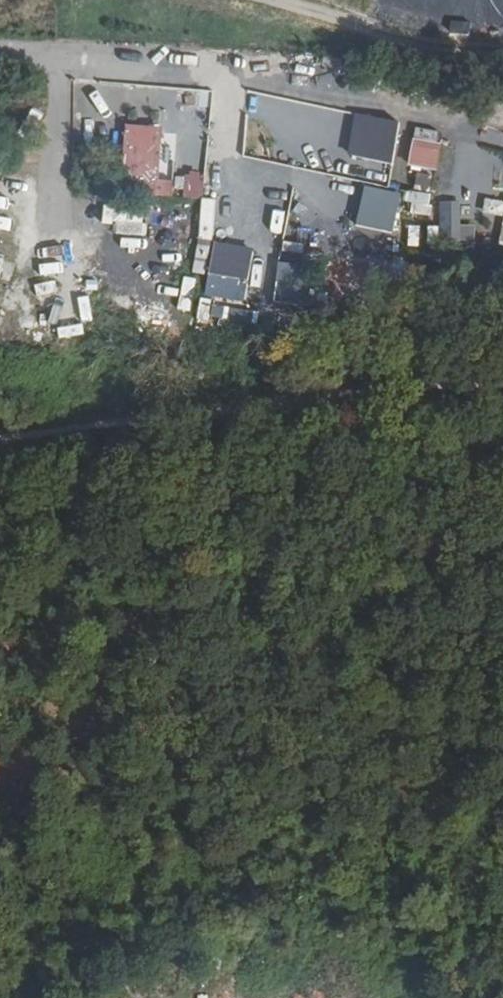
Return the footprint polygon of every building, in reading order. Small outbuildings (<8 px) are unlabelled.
[(199,132),(202,102),(161,97),(157,127),(199,132)] [(344,146),(348,118),(323,114),(319,142),(344,146)] [(391,164),(396,121),(351,116),(346,158),(391,164)] [(440,144),(421,141),(423,131),(413,129),(407,167),(436,172),(440,144)] [(161,154),(124,151),(121,178),(159,181),(161,154)] [(350,177),(379,180),(380,168),(351,165),(350,177)] [(410,190),(426,194),(431,177),(415,173),(410,190)] [(200,196),(201,178),(173,177),(172,195),(200,196)] [(348,216),(353,184),(323,180),(318,211),(348,216)] [(352,225),(389,234),(399,195),(362,186),(352,225)] [(427,217),(428,195),(406,194),(405,216),(427,217)] [(197,241),(210,242),(213,200),(199,199),(197,241)] [(457,231),(452,211),(436,215),(442,235),(457,231)] [(203,276),(243,284),(250,252),(210,243),(203,276)] [(224,984),(212,984),(213,997),(225,997),(224,984)]
